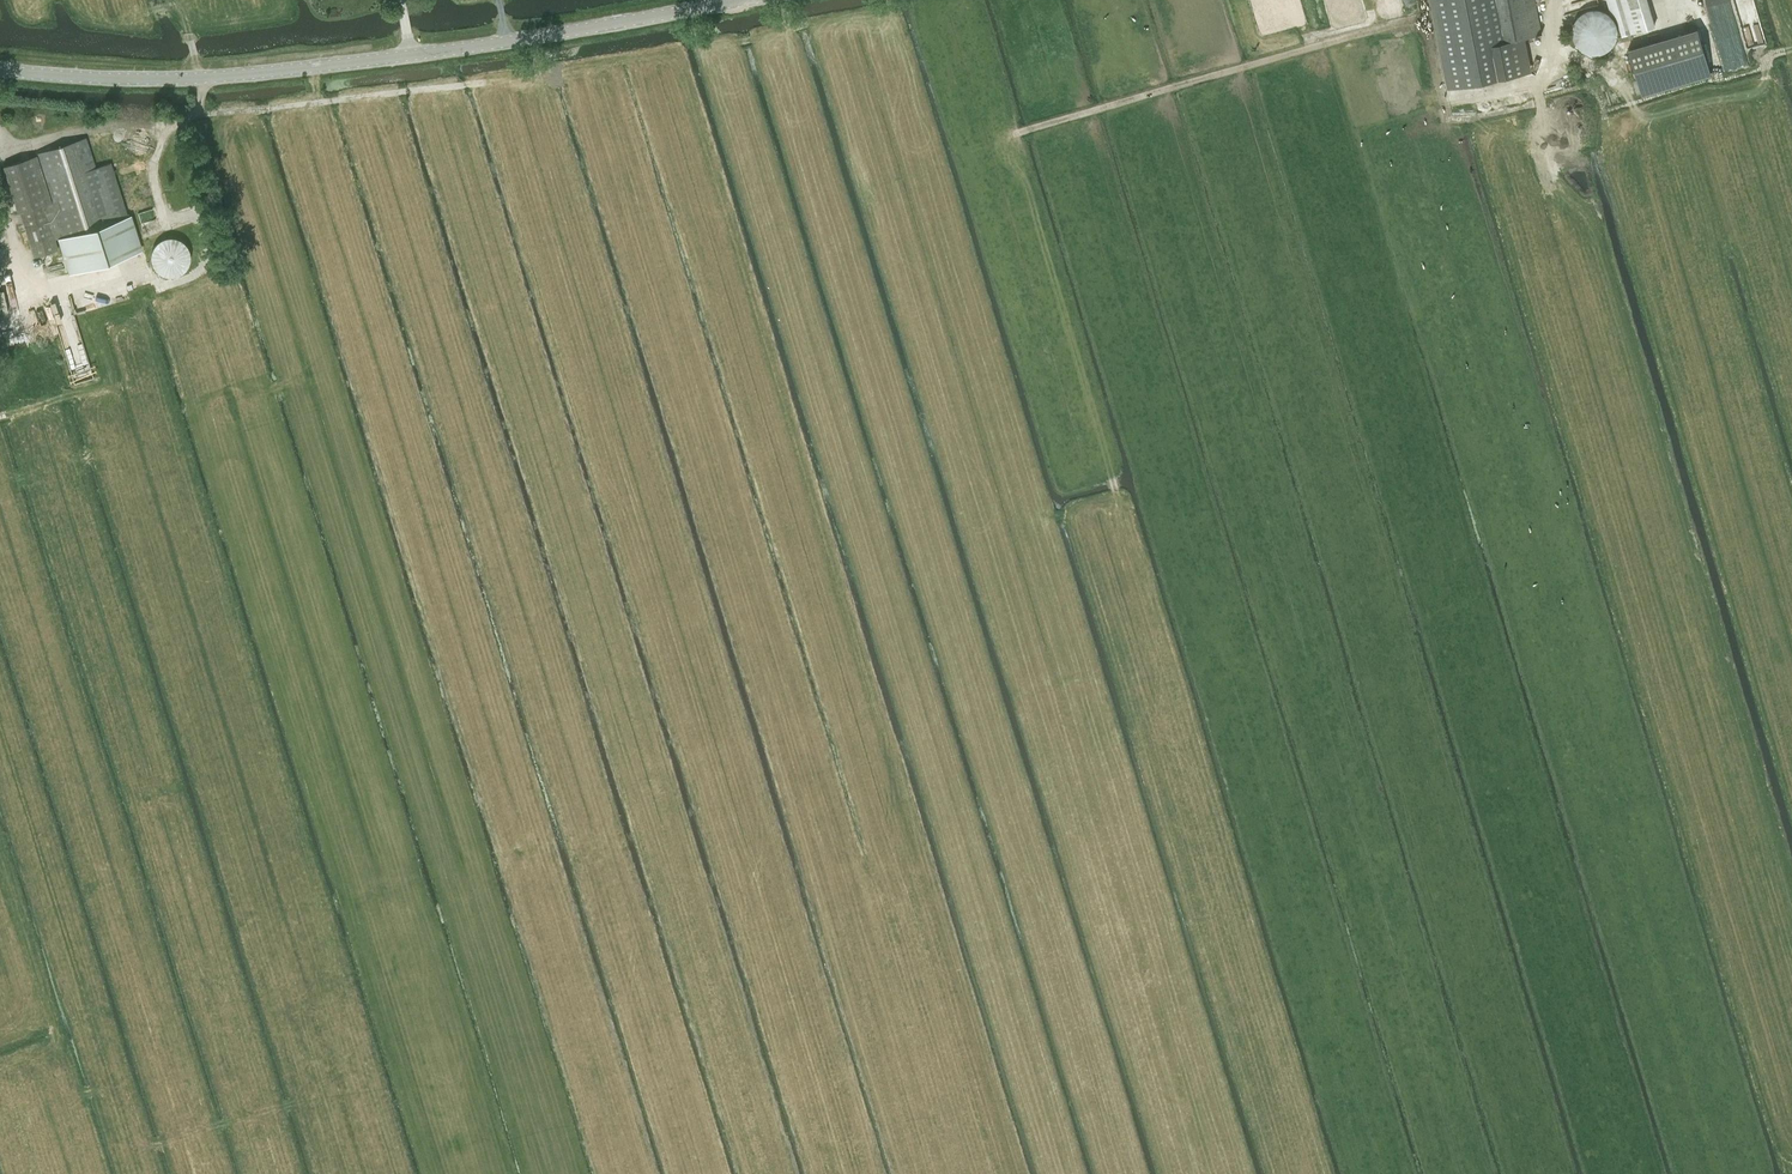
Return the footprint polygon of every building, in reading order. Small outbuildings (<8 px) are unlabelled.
[(1447,87),(1532,71),(1525,36),(1541,32),(1535,0),(1430,0),(1447,87)] [(1647,0),(1621,0),(1630,32),(1654,25),(1647,0)] [(1697,27),(1628,48),(1641,94),(1710,73),(1697,27)] [(144,129),(129,133),(126,147),(136,157),(150,154),(154,140),(144,129)] [(36,156),(4,165),(18,211),(20,210),(34,256),(58,249),(54,238),(57,237),(68,272),(138,249),(111,163),(95,167),(86,138),(35,153),(36,156)] [(155,269),(161,273),(168,275),(175,275),(182,272),(187,267),(190,260),(190,253),(188,247),(184,241),(178,238),(172,236),(165,237),(159,239),(154,244),(151,250),(150,257),(152,263),(155,269)]
